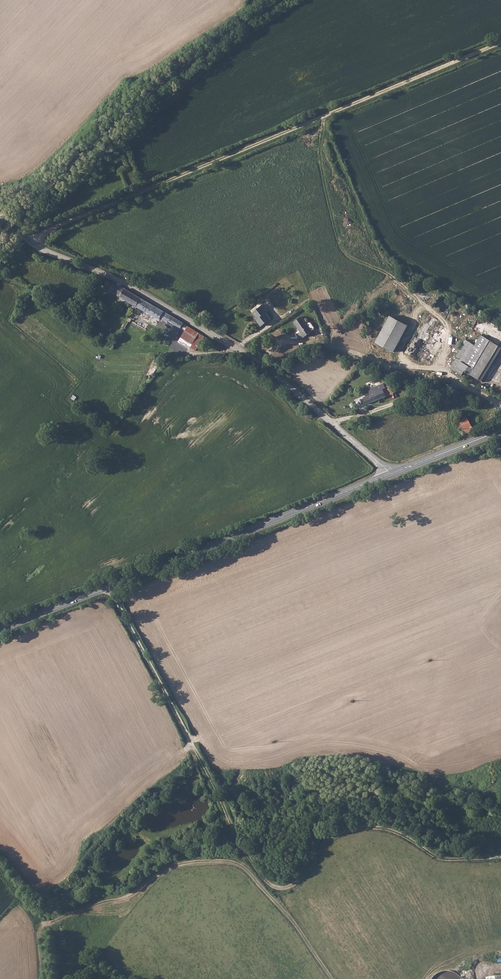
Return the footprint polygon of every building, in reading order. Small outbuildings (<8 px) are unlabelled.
[(121,285),(120,285),(119,287),(116,293),(128,300),(137,305),(141,297),(121,285)] [(137,305),(142,308),(147,301),(145,299),(141,297),(137,305)] [(181,327),(183,323),(147,301),(142,308),(160,318),(160,317),(168,321),(169,320),(181,327)] [(268,312),(262,305),(252,313),(262,326),(271,319),(267,313),(268,312)] [(301,329),(306,337),(314,332),(309,325),(308,322),(307,323),(302,317),(295,322),(300,330),(301,329)] [(409,326),(392,317),(377,343),(395,353),(409,326)] [(196,350),(197,348),(204,335),(189,327),(188,327),(176,345),(181,348),(183,344),(193,349),(196,350)] [(474,348),(493,358),(500,345),(482,334),(476,345),(474,348)] [(454,370),(455,370),(469,345),(469,344),(467,340),(457,356),(459,357),(452,368),(454,370)] [(455,370),(456,371),(463,360),(466,362),(474,348),(469,344),(469,345),(455,370)] [(478,370),(475,376),(480,379),(493,358),(474,348),(466,362),(474,367),(474,368),(478,370)] [(456,371),(462,375),(465,370),(475,376),(478,370),(474,368),(474,367),(466,362),(463,360),(456,371)] [(369,400),(371,403),(389,395),(384,383),(375,386),(376,388),(373,389),(374,392),(370,393),(371,395),(365,398),(366,401),(369,400)] [(388,386),(391,394),(396,391),(393,384),(388,386)] [(460,427),(470,434),(475,432),(466,414),(459,419),(460,427)]
